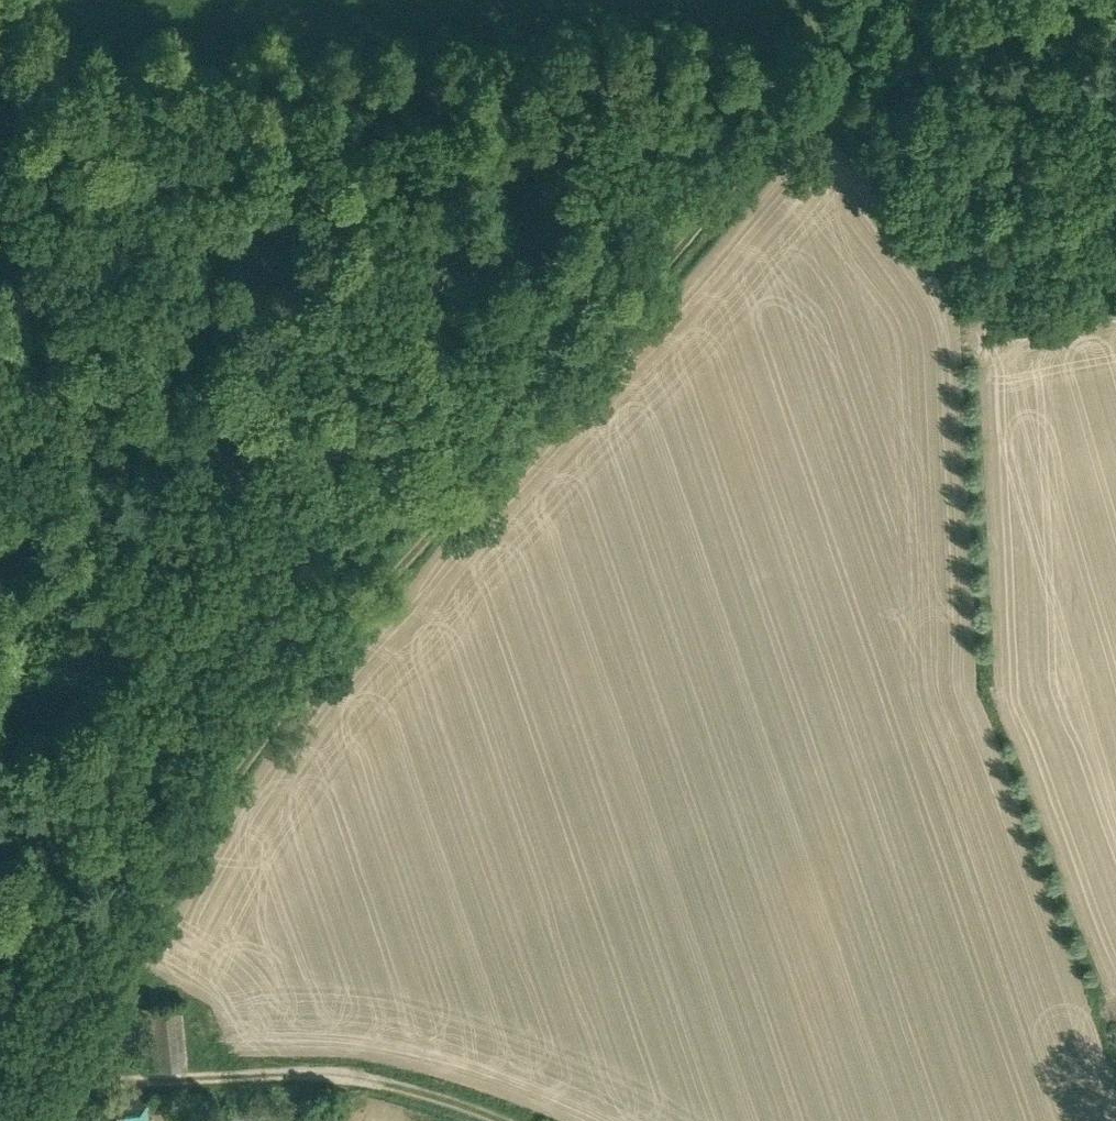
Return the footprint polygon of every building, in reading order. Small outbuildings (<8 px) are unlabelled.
[(147,1094),(110,1097),(112,1120),(150,1120),(147,1094)]
